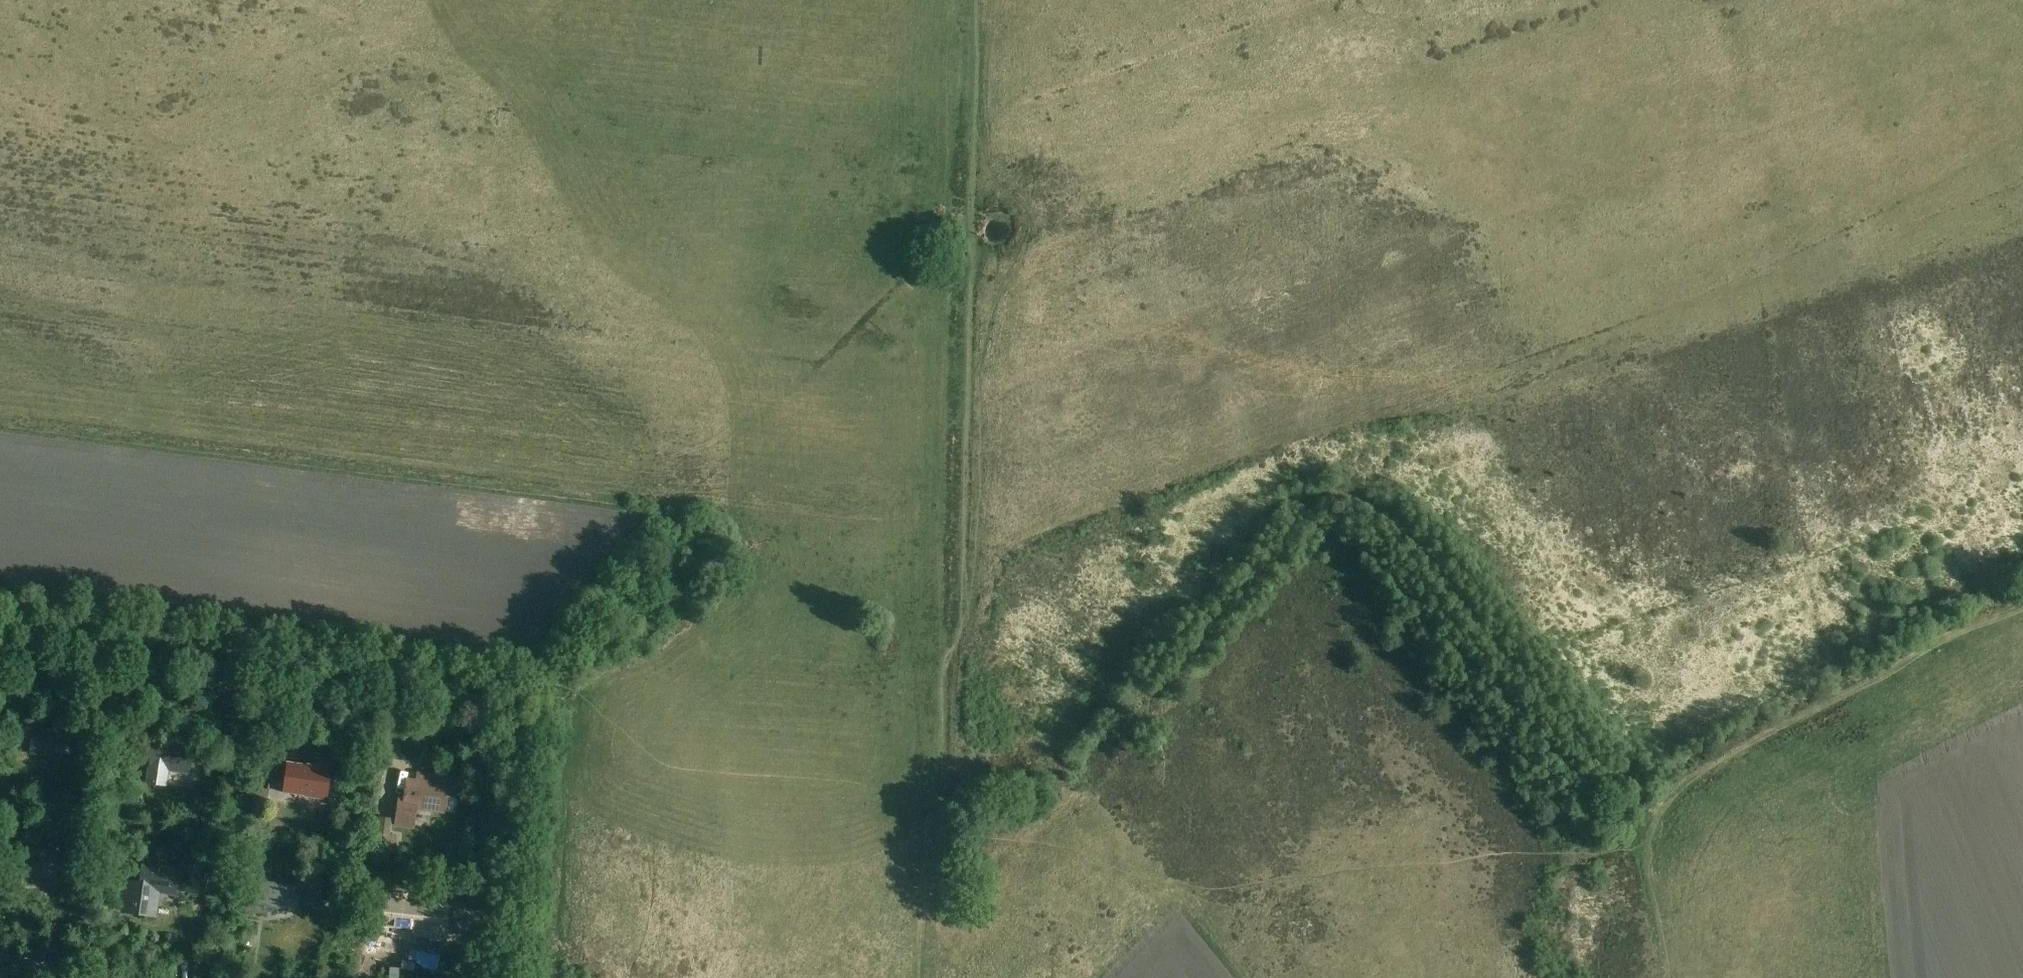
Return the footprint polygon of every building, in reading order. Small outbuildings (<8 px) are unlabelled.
[(64,760),(70,722),(55,720),(54,730),(36,727),(31,755),(64,760)] [(189,773),(192,750),(153,745),(148,784),(167,786),(169,771),(189,773)] [(281,795),(291,797),(328,803),(333,771),(329,770),(329,767),(287,760),(281,795)] [(407,778),(405,795),(399,794),(396,820),(395,827),(414,829),(417,810),(446,814),(448,797),(459,799),(462,778),(418,772),(417,779),(407,778)] [(104,801),(106,788),(92,785),(90,798),(104,801)] [(266,807),(267,794),(256,792),(254,805),(266,807)] [(194,815),(209,817),(212,800),(196,798),(194,815)] [(94,811),(95,801),(81,800),(80,810),(94,811)] [(398,851),(400,836),(390,834),(392,819),(374,817),(370,847),(398,851)] [(56,881),(61,848),(50,846),(50,851),(27,848),(23,877),(56,881)] [(180,868),(144,863),(141,883),(126,881),(123,910),(154,914),(157,890),(176,892),(180,868)] [(209,870),(199,868),(196,887),(206,889),(209,870)] [(295,911),(298,887),(263,882),(262,892),(250,890),(247,912),(269,915),(270,908),(295,911)] [(323,901),(324,887),(306,885),(305,899),(323,901)] [(408,931),(431,935),(435,909),(383,901),(380,917),(393,919),(391,932),(407,935),(408,931)]
